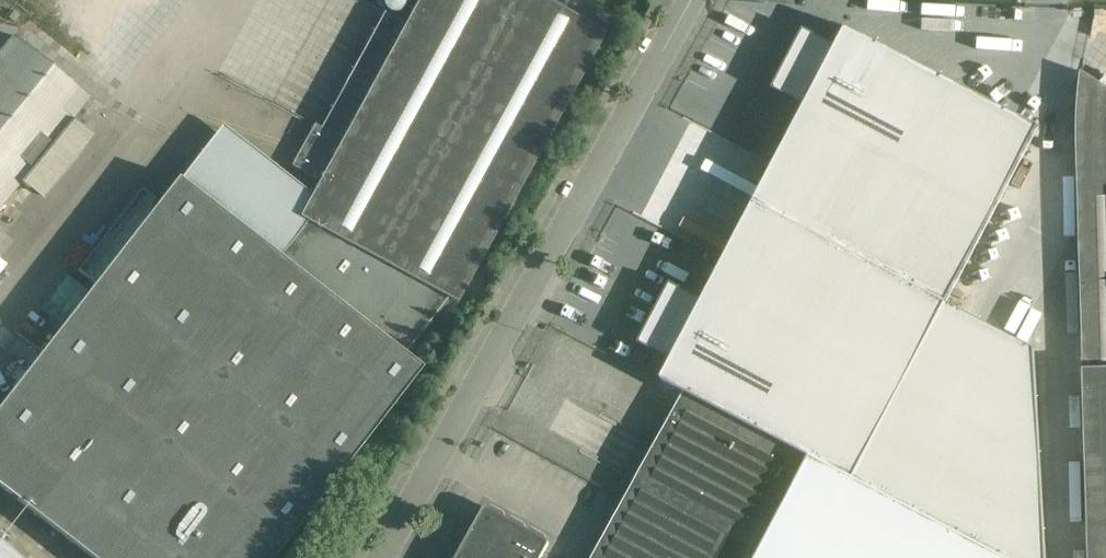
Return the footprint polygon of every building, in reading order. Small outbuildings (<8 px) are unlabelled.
[(422,368),(405,355),(449,299),(457,303),(605,33),(545,0),(418,0),(405,23),(384,12),(321,128),(314,124),(291,166),(319,181),(312,194),(222,125),(181,180),(177,177),(154,208),(136,194),(78,271),(95,284),(0,406),(0,487),(91,557),(273,557),(422,368)] [(169,12),(179,0),(155,0),(169,12)] [(382,0),(382,3),(383,4),(384,6),(384,8),(386,9),(387,10),(389,11),(391,12),(393,12),(395,13),(397,12),(399,12),(400,11),(402,10),(403,8),(404,7),(405,5),(406,3),(406,1),(406,0),(382,0)] [(775,160),(753,203),(946,304),(1039,127),(1032,124),(845,26),(835,46),(803,29),(771,89),(803,106),(775,160)] [(90,98),(13,36),(0,52),(0,209),(90,98)] [(1080,71),(1075,102),(1077,192),(1088,557),(1105,557),(1105,88),(1080,71)] [(637,343),(670,360),(660,379),(684,392),(683,393),(800,456),(743,557),(1046,557),(1040,453),(1034,350),(1009,337),(946,304),(753,203),(702,300),(669,283),(637,343)] [(800,456),(683,393),(592,557),(743,557),(800,456)] [(485,507),(483,509),(456,557),(541,557),(542,556),(548,545),(549,544),(548,543),(548,542),(548,541),(547,541),(488,508),(485,507)] [(0,542),(0,557),(20,557),(0,542)]
